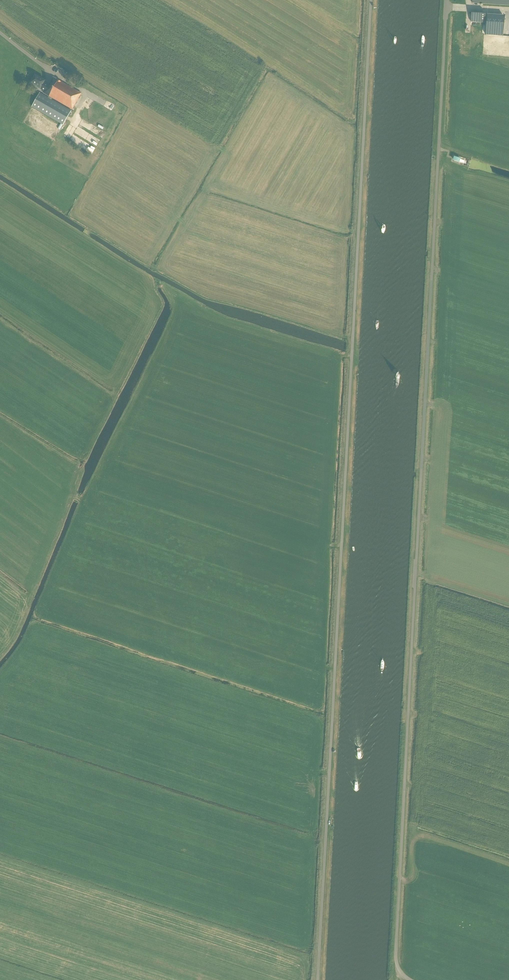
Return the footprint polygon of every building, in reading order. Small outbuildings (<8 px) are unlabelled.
[(472,11),(471,22),(485,23),(485,12),(472,11)] [(81,93),(53,77),(48,85),(44,82),(45,81),(36,75),(31,83),(37,86),(42,90),(41,92),(49,96),(48,97),(40,92),(32,107),(63,125),(71,110),(51,99),(52,98),(72,109),(81,93)] [(94,143),(96,138),(91,136),(92,135),(86,132),(87,130),(83,128),(82,130),(78,127),(75,133),(94,143)] [(98,135),(101,131),(97,127),(92,134),(98,139),(100,137),(98,135)] [(59,151),(54,165),(68,169),(72,155),(59,151)]
